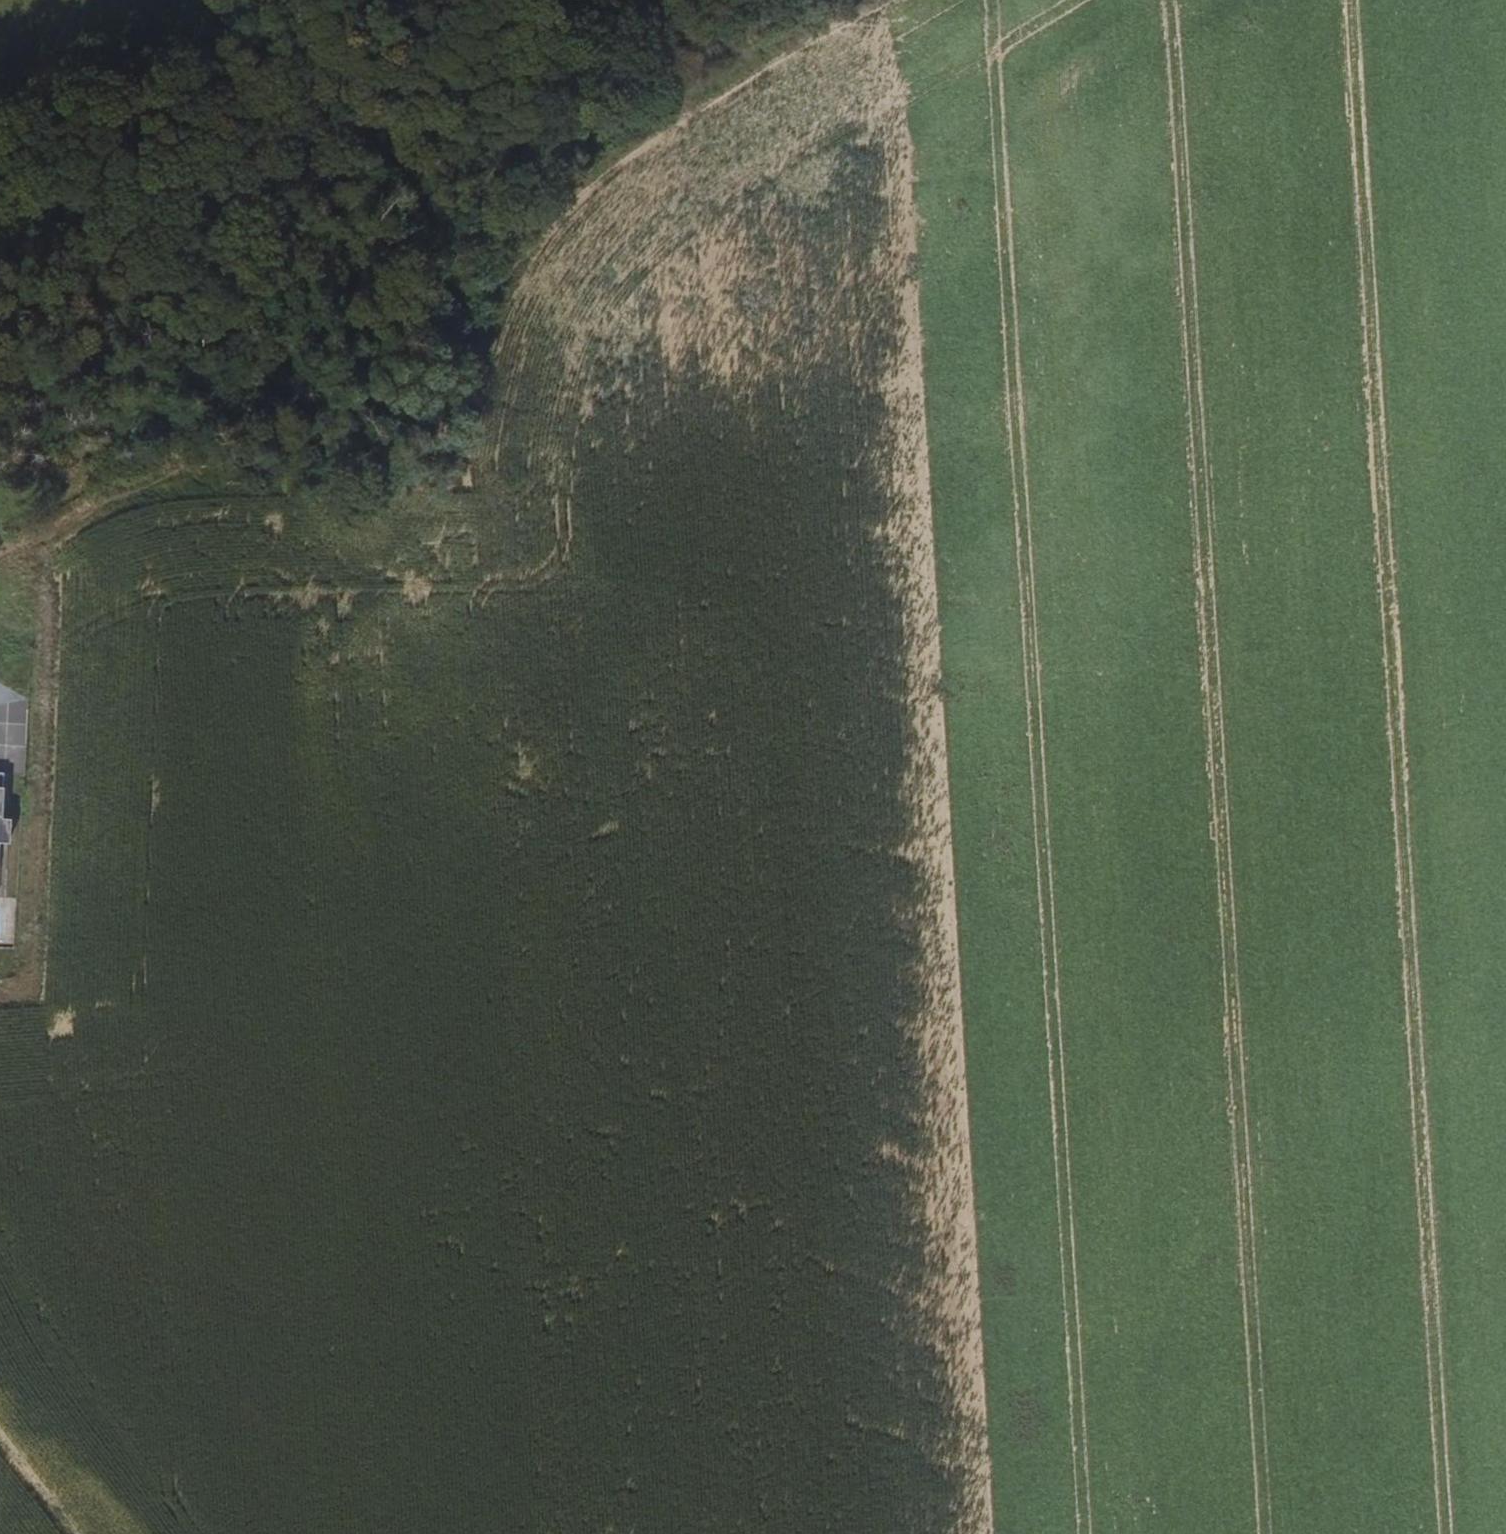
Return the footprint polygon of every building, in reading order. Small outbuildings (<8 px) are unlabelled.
[(2,871),(5,846),(14,847),(16,823),(7,822),(11,776),(0,775),(0,871),(2,871)]
